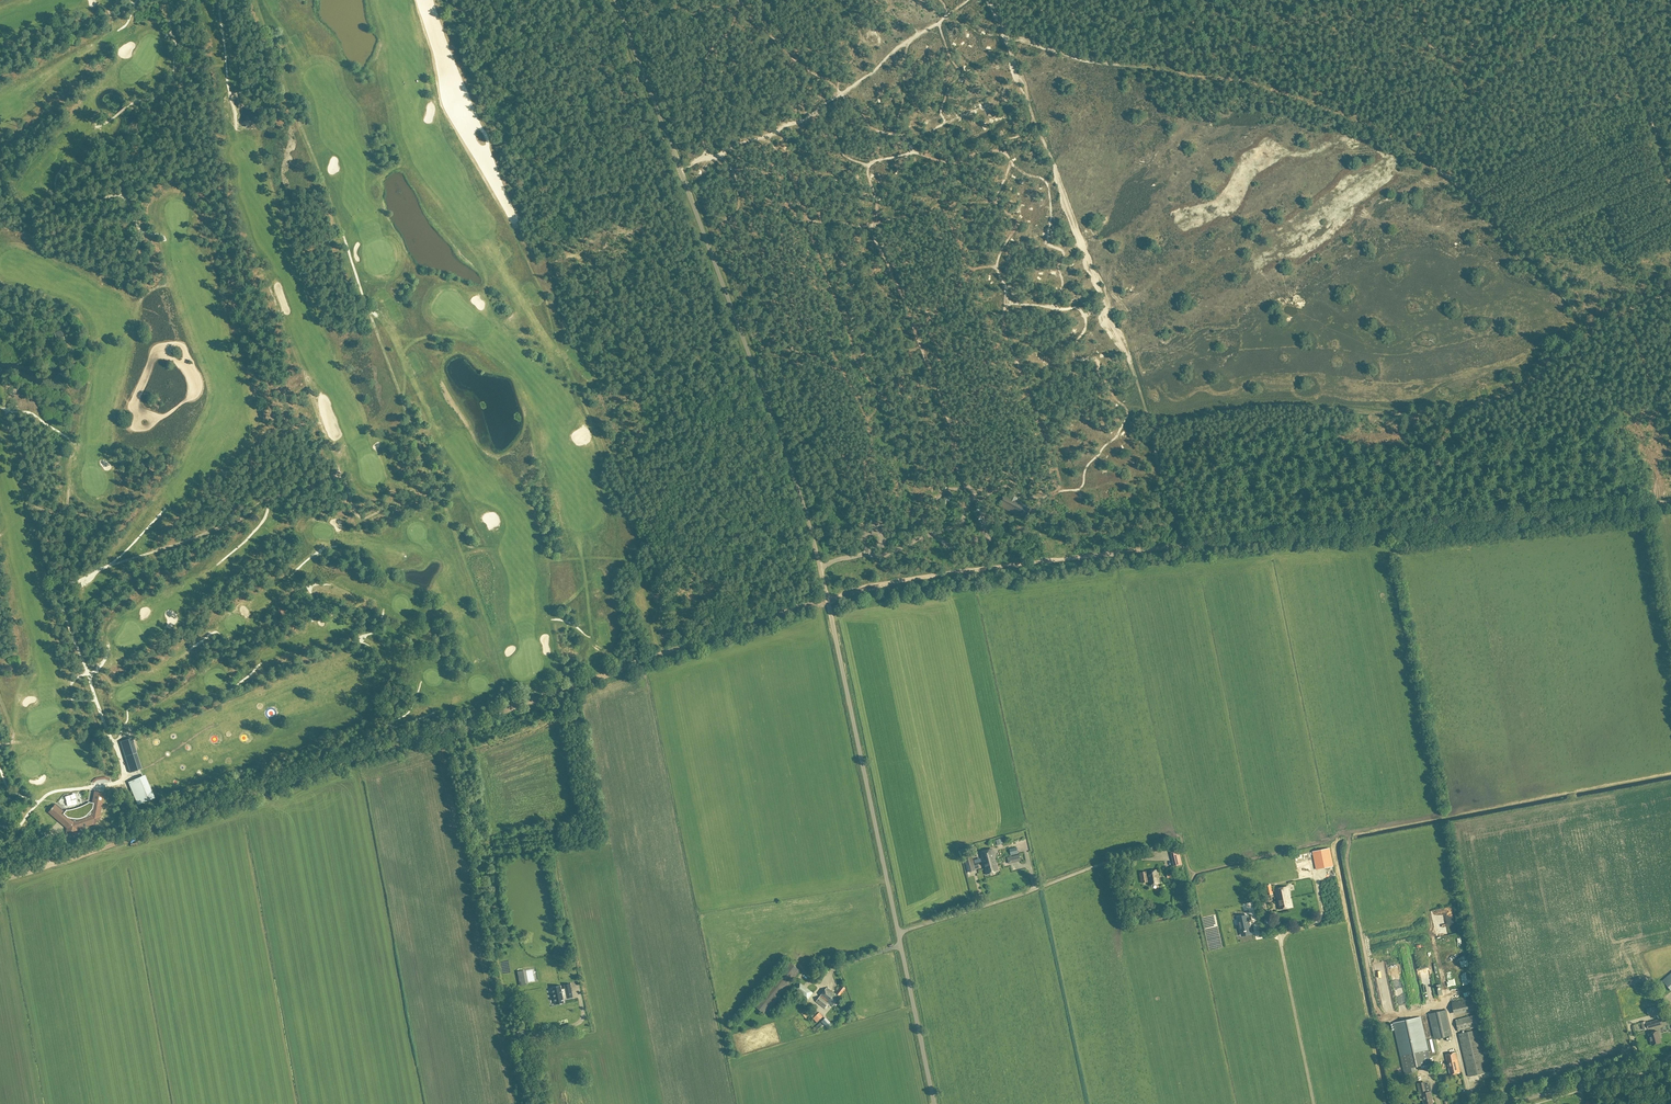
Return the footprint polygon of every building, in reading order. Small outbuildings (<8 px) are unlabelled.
[(54,333),(57,342),(65,339),(61,330),(54,333)] [(949,492),(943,499),(947,503),(953,495),(949,492)] [(1005,496),(1000,506),(1024,518),(1030,508),(1015,501),(1016,498),(1011,496),(1010,498),(1005,496)] [(120,742),(123,750),(131,747),(128,739),(120,742)] [(129,782),(139,805),(155,798),(150,786),(144,788),(140,777),(129,782)] [(59,820),(67,827),(66,834),(75,836),(76,831),(77,831),(77,830),(87,826),(93,824),(94,825),(101,817),(99,816),(104,793),(99,792),(95,791),(95,792),(93,803),(91,803),(85,806),(79,809),(72,810),(66,811),(65,812),(56,804),(53,807),(52,807),(50,809),(51,809),(49,812),(59,820)] [(1017,847),(1009,849),(1011,856),(1018,854),(1017,847)] [(987,862),(987,861),(995,859),(993,852),(992,852),(992,849),(980,852),(981,856),(983,863),(987,862)] [(1333,866),(1329,849),(1312,852),(1316,870),(1333,866)] [(968,872),(975,870),(971,854),(963,856),(968,872)] [(1010,857),(1012,863),(1021,861),(1019,855),(1010,857)] [(998,871),(995,859),(987,861),(987,862),(983,863),(983,866),(984,865),(985,869),(984,869),(986,875),(998,871)] [(1140,873),(1141,883),(1148,882),(1149,886),(1160,884),(1157,870),(1140,873)] [(1279,910),(1292,907),(1288,887),(1275,889),(1279,910)] [(1247,931),(1250,930),(1249,925),(1250,925),(1250,924),(1249,924),(1249,921),(1247,916),(1238,918),(1241,932),(1245,931),(1245,932),(1247,931)] [(1452,941),(1462,939),(1461,933),(1451,935),(1452,941)] [(791,990),(793,992),(795,991),(797,993),(796,994),(807,1002),(813,993),(798,981),(791,990)] [(563,997),(566,997),(567,999),(573,997),(570,984),(564,985),(565,988),(562,989),(561,986),(552,987),(555,1005),(564,1003),(563,997)] [(840,995),(845,989),(842,986),(836,993),(840,995)] [(827,988),(816,1001),(825,1008),(828,1003),(832,1006),(839,998),(827,988)] [(552,1010),(551,990),(539,991),(540,1010),(552,1010)] [(1452,1002),(1454,1015),(1478,1010),(1475,997),(1452,1002)] [(813,1018),(818,1012),(814,1008),(808,1013),(813,1018)] [(1434,1040),(1452,1036),(1446,1010),(1428,1014),(1434,1040)] [(804,1013),(792,1020),(801,1035),(810,1030),(804,1018),(806,1017),(804,1013)] [(1479,1014),(1455,1020),(1459,1032),(1482,1027),(1479,1016),(1479,1014)] [(1416,1072),(1415,1067),(1421,1065),(1431,1063),(1428,1051),(1420,1017),(1393,1023),(1401,1056),(1404,1069),(1405,1074),(1416,1072)] [(1645,1021),(1641,1023),(1643,1030),(1647,1029),(1660,1025),(1659,1019),(1646,1023),(1645,1021)] [(820,1022),(815,1028),(818,1032),(824,1026),(820,1022)] [(1487,1073),(1487,1070),(1484,1059),(1478,1030),(1458,1034),(1468,1077),(1487,1073)] [(1661,1043),(1658,1031),(1649,1034),(1652,1045),(1661,1043)] [(1445,1055),(1446,1060),(1450,1075),(1460,1073),(1456,1052),(1445,1055)] [(1419,1090),(1420,1094),(1422,1094),(1424,1103),(1431,1103),(1433,1103),(1430,1092),(1426,1093),(1424,1083),(1418,1084),(1419,1090)]
